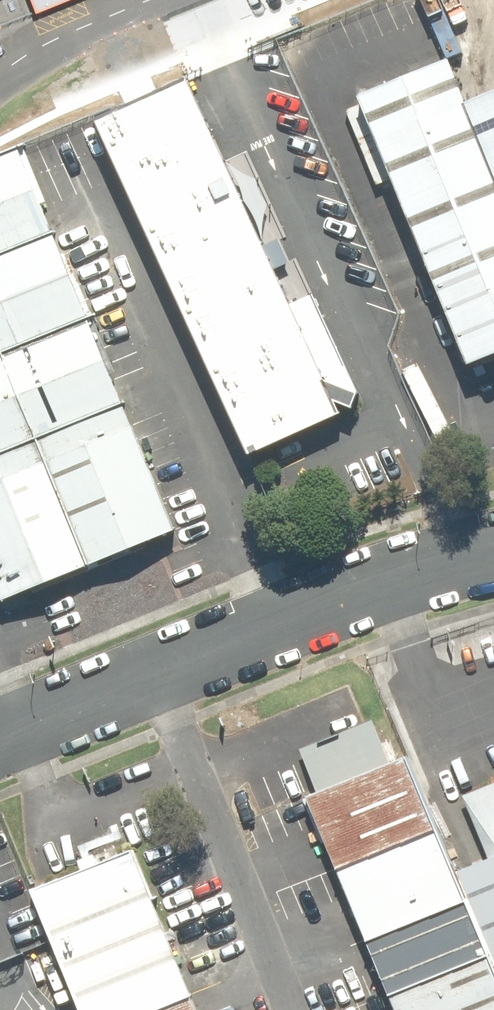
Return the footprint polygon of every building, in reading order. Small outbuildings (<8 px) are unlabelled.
[(467,101),(450,57),(360,92),(469,365),(493,355),(493,91),(467,101)] [(98,118),(249,454),(339,414),(189,78),(98,118)] [(60,232),(26,147),(0,157),(0,255),(60,232)] [(3,351),(92,317),(60,232),(0,255),(0,343),(3,351)] [(92,317),(3,351),(37,436),(126,401),(92,317)] [(37,436),(3,351),(0,353),(0,450),(37,436)] [(126,401),(37,436),(88,565),(177,530),(126,401)] [(37,436),(0,450),(0,596),(1,599),(88,565),(37,436)] [(463,872),(416,755),(316,795),(403,1009),(493,1009),(493,948),(463,872)] [(493,948),(493,784),(466,795),(493,860),(463,872),(493,948)] [(35,889),(84,1009),(203,1009),(137,848),(35,889)]
